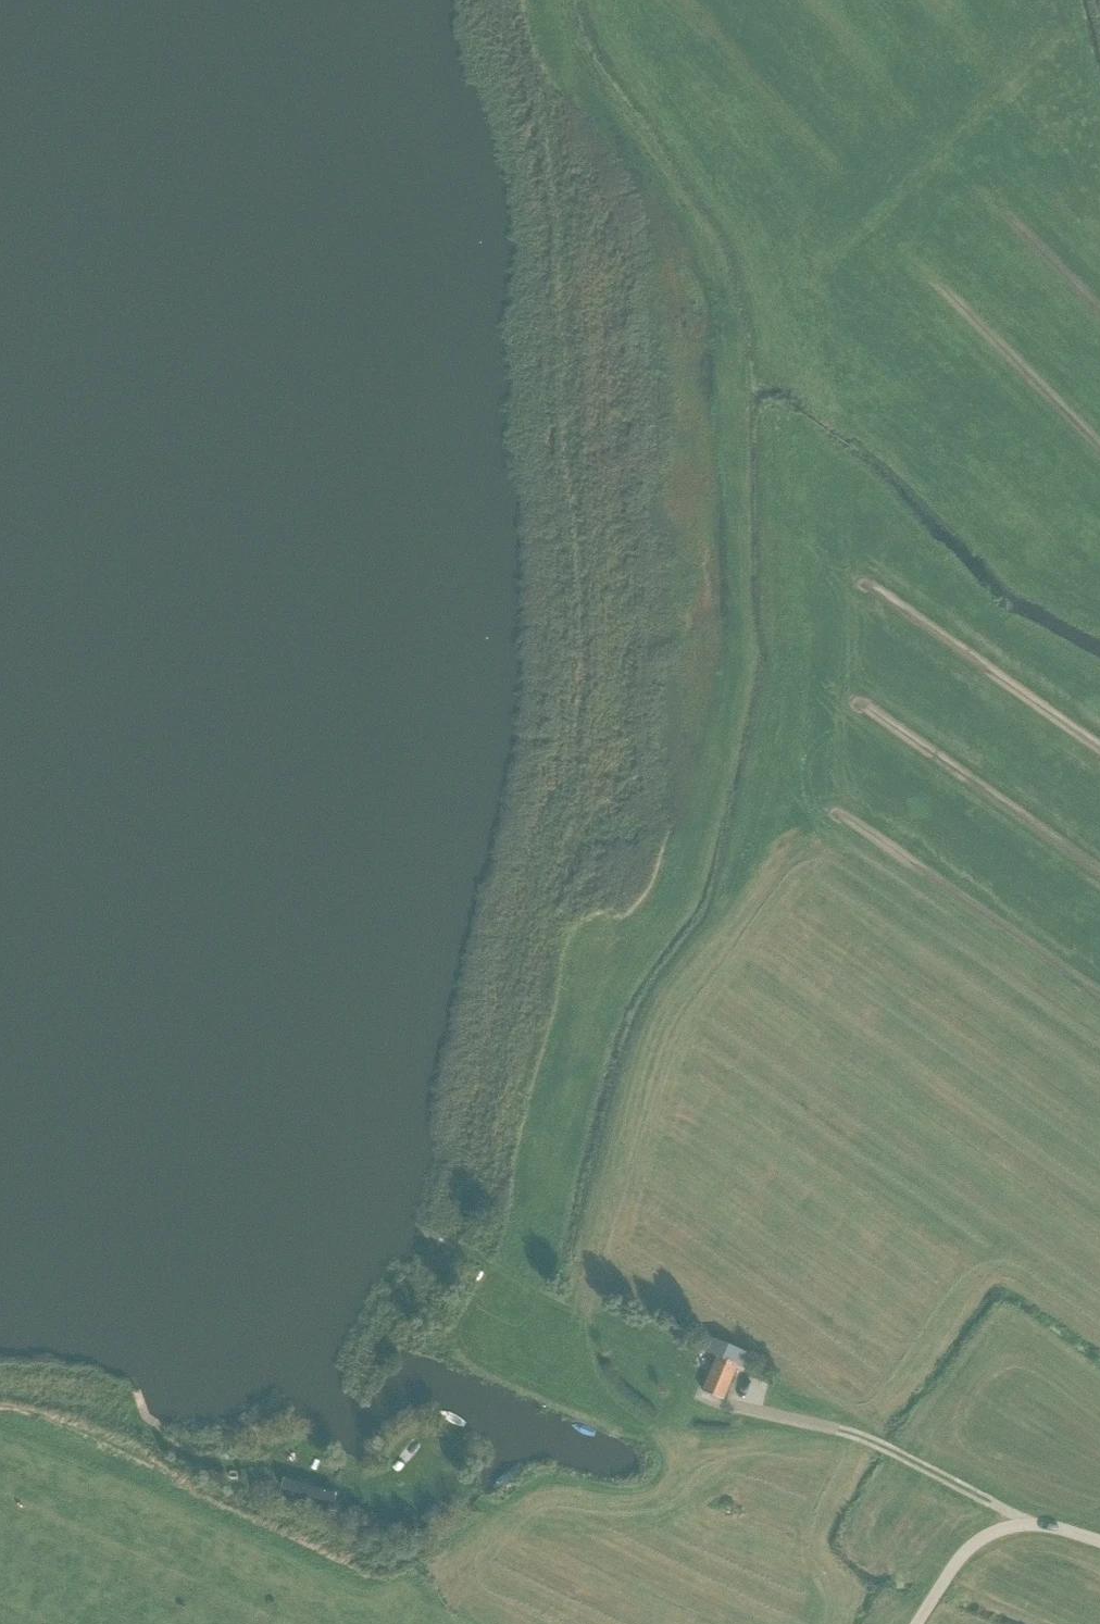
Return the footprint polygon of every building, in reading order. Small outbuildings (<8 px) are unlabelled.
[(706,1335),(700,1349),(720,1358),(705,1392),(723,1400),(737,1365),(746,1368),(752,1354),(706,1335)] [(337,1493),(285,1478),(282,1488),(334,1503),(337,1493)]
